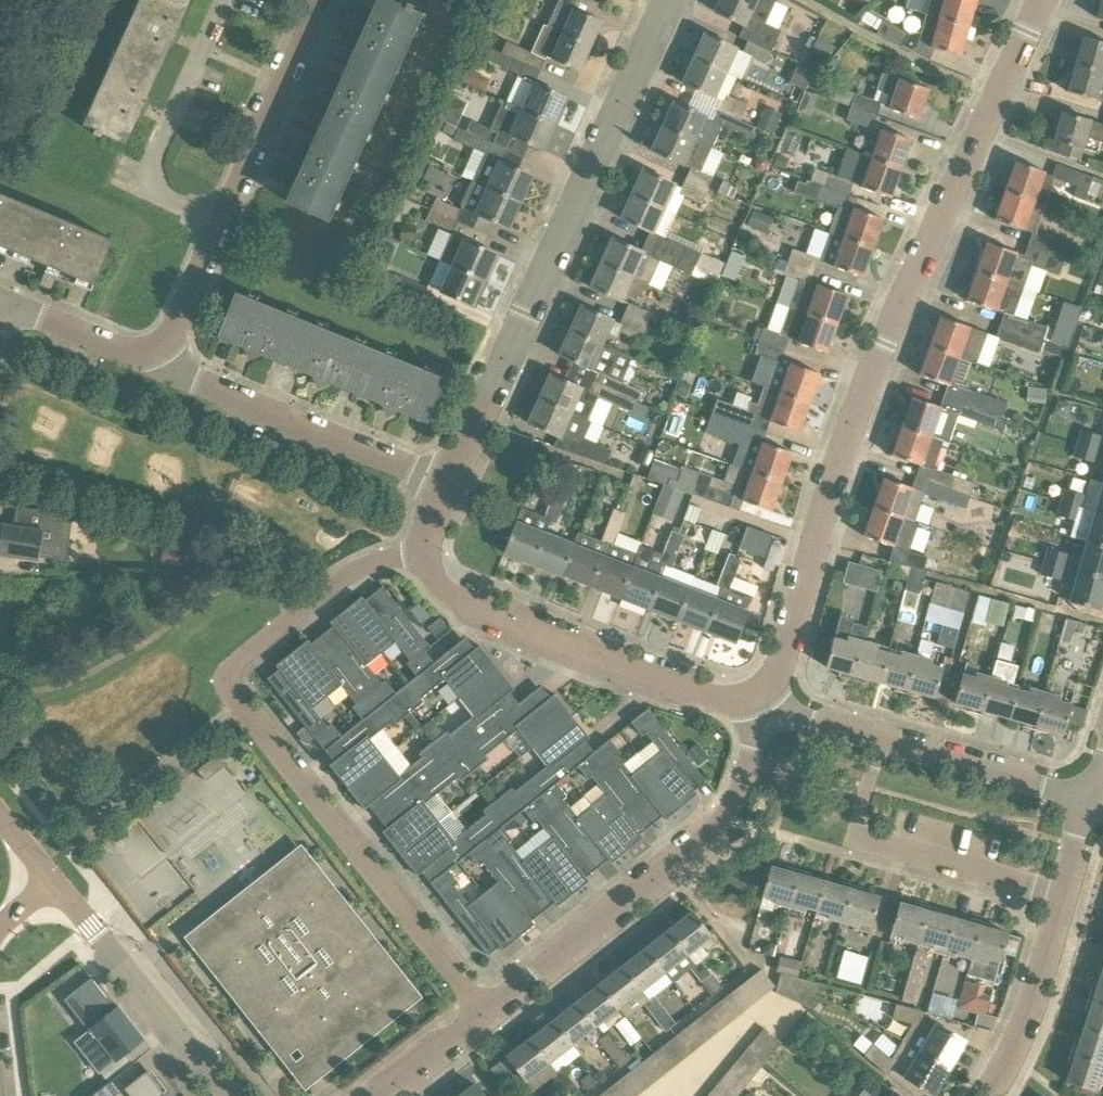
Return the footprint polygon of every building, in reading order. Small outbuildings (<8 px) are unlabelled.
[(192,0),(140,0),(116,52),(159,72),(173,41),(176,42),(181,31),(178,30),(192,0)] [(349,64),(390,83),(421,15),(388,0),(378,0),(367,25),(363,24),(358,26),(356,30),(358,35),(361,37),(349,64)] [(563,0),(550,27),(592,47),(603,21),(594,17),(600,3),(592,0),(562,0),(563,0)] [(765,23),(775,1),(773,0),(721,0),(716,12),(745,26),(740,37),(748,41),(772,52),(782,30),(765,23)] [(920,12),(926,14),(970,26),(977,0),(924,0),(920,12)] [(926,14),(918,41),(932,45),(931,47),(962,56),(970,26),(926,14)] [(878,33),(902,46),(909,34),(885,21),(884,22),(879,31),(878,33)] [(589,52),(592,47),(550,27),(547,25),(535,53),(508,41),(503,53),(529,65),(541,71),(547,57),(580,72),(589,52)] [(695,58),(726,73),(737,48),(706,34),(695,58)] [(805,45),(813,49),(818,39),(810,35),(805,45)] [(1084,37),(1076,64),(1102,72),(1102,42),(1084,37)] [(818,39),(813,49),(830,59),(835,48),(818,39)] [(507,103),(515,106),(523,110),(524,110),(556,125),(568,99),(535,84),(541,71),(529,65),(503,53),(475,40),(469,53),(519,76),(507,103)] [(772,52),(748,41),(743,52),(770,64),(775,53),(772,52)] [(145,102),(159,72),(116,52),(83,125),(126,145),(140,113),(143,114),(148,103),(145,102)] [(715,97),(726,73),(695,58),(684,83),(715,97)] [(818,70),(799,62),(789,80),(804,86),(818,70)] [(331,104),(318,132),(360,151),(390,83),(349,64),(336,92),(333,91),(328,93),(327,95),(326,97),(328,103),(331,104)] [(1102,100),(1102,72),(1076,64),(1069,92),(1098,100),(1098,99),(1102,100)] [(459,81),(472,87),(478,74),(465,68),(459,81)] [(878,91),(888,94),(884,107),(919,119),(930,89),(900,79),(884,73),(878,91)] [(851,107),(856,94),(835,87),(831,99),(851,107)] [(718,110),(741,121),(749,105),(725,94),(718,110)] [(851,107),(877,116),(882,104),(856,94),(851,107)] [(515,106),(507,103),(505,101),(492,130),(471,121),(466,131),(507,149),(513,136),(545,151),(554,129),(556,125),(524,110),(523,110),(515,106)] [(757,128),(741,121),(718,110),(713,121),(706,117),(706,116),(675,102),(664,127),(712,149),(723,125),(752,138),(757,128)] [(873,129),(877,116),(851,107),(847,120),(873,129)] [(774,134),(780,119),(764,112),(757,126),(774,134)] [(1063,113),(1055,141),(1061,143),(1058,154),(1081,161),(1089,133),(1102,137),(1102,124),(1063,113)] [(454,126),(447,123),(443,132),(455,137),(459,128),(456,127),(454,126)] [(705,164),(712,149),(664,127),(653,151),(684,165),(685,164),(692,168),(687,178),(711,188),(726,196),(731,185),(724,182),(728,175),(705,164)] [(466,131),(459,128),(455,137),(454,140),(485,153),(473,181),(521,203),(533,177),(501,162),(507,149),(466,131)] [(872,159),(902,169),(912,140),(882,130),(872,159)] [(300,172),(287,201),(328,220),(360,151),(318,132),(306,160),(302,159),(297,161),(295,165),(297,171),(300,172)] [(776,155),(772,167),(785,171),(788,159),(776,155)] [(902,169),(872,159),(863,156),(854,182),(814,169),(810,181),(850,196),(854,183),(862,186),(862,188),(891,198),(902,169)] [(1016,162),(1006,191),(1044,205),(1054,177),(1078,186),(1075,196),(1086,200),(1088,195),(1094,197),(1099,184),(1092,182),(1094,177),(1058,164),(1053,177),(1046,174),(1046,173),(1016,162)] [(442,172),(429,166),(422,181),(435,187),(442,172)] [(644,170),(633,194),(665,209),(676,184),(644,170)] [(703,205),(711,188),(687,178),(680,194),(703,205)] [(519,207),(521,203),(473,181),(461,207),(464,208),(463,210),(437,199),(432,209),(489,235),(495,222),(509,229),(519,207)] [(845,208),(850,196),(810,181),(808,181),(802,196),(839,209),(830,233),(844,238),(874,248),(884,219),(855,208),(854,211),(845,208)] [(737,188),(731,185),(726,196),(732,198),(737,188)] [(996,220),(1033,234),(1036,234),(1036,233),(1046,205),(1044,205),(1006,191),(996,220)] [(0,193),(0,246),(15,252),(34,207),(0,193)] [(665,209),(633,194),(622,219),(653,233),(665,209)] [(113,240),(34,207),(15,252),(49,266),(46,272),(57,277),(60,271),(94,285),(113,240)] [(489,235),(432,209),(427,220),(454,232),(452,235),(452,234),(440,260),(453,266),(486,281),(498,255),(483,248),(489,235)] [(773,219),(753,211),(746,228),(766,236),(773,219)] [(416,225),(399,225),(401,240),(417,240),(416,225)] [(429,255),(440,258),(449,232),(438,229),(429,255)] [(874,248),(844,238),(830,233),(828,232),(819,258),(818,261),(834,267),(863,277),(874,248)] [(1036,234),(1033,234),(1029,245),(1065,258),(1074,261),(1078,248),(1036,233),(1036,234)] [(656,246),(719,275),(724,264),(661,235),(656,246)] [(720,275),(719,275),(656,246),(651,256),(644,253),(644,252),(613,238),(602,263),(650,285),(661,261),(692,276),(715,286),(720,275)] [(1065,258),(1029,245),(1025,256),(1017,253),(988,242),(978,272),(1022,288),(1030,266),(1059,276),(1065,258)] [(789,262),(814,271),(818,261),(819,258),(793,249),(789,262)] [(749,258),(733,251),(727,266),(743,273),(749,258)] [(814,271),(789,262),(784,275),(800,281),(791,308),(838,324),(848,295),(818,284),(818,286),(810,283),(814,271)] [(647,292),(650,285),(602,263),(591,287),(622,301),(626,294),(633,298),(642,295),(644,291),(647,292)] [(383,280),(387,270),(374,264),(369,274),(383,280)] [(484,285),(486,281),(453,266),(441,292),(474,307),(484,285)] [(1102,270),(1094,294),(1102,296),(1102,270)] [(1013,315),(1022,288),(978,272),(967,301),(1003,314),(999,325),(1043,340),(1047,327),(1013,315)] [(401,277),(396,287),(423,300),(428,289),(401,277)] [(237,294),(225,322),(219,336),(248,348),(247,351),(249,356),(254,358),(259,356),(260,353),(288,365),(306,322),(237,294)] [(1050,341),(1068,347),(1082,305),(1065,299),(1050,341)] [(629,303),(624,315),(647,326),(653,314),(629,303)] [(582,306),(571,331),(603,345),(614,320),(582,306)] [(715,311),(705,308),(701,320),(711,323),(715,311)] [(828,353),(838,324),(791,308),(781,334),(764,328),(760,341),(786,350),(790,338),(799,341),(798,343),(828,353)] [(660,332),(647,326),(624,315),(617,330),(653,346),(660,332)] [(699,321),(687,316),(682,328),(694,333),(699,321)] [(931,346),(971,361),(976,363),(982,346),(987,334),(941,317),(931,346)] [(328,381),(357,393),(374,350),(306,322),(288,365),(316,376),(315,379),(317,384),(322,386),(327,384),(328,381)] [(995,338),(1038,354),(1043,340),(999,325),(995,338)] [(633,358),(603,345),(571,331),(560,355),(592,369),(592,368),(599,372),(595,381),(618,393),(637,401),(642,391),(622,382),(633,358)] [(1059,346),(1043,340),(1038,354),(1055,359),(1059,346)] [(786,350),(760,341),(755,355),(760,357),(751,382),(764,387),(810,403),(821,374),(791,363),(790,365),(782,363),(786,350)] [(964,382),(971,361),(931,346),(921,375),(958,389),(955,400),(1003,418),(1008,404),(970,390),(971,385),(964,382)] [(427,422),(433,407),(445,379),(374,350),(357,393),(385,404),(384,408),(386,413),(391,415),(396,413),(397,409),(427,422)] [(595,396),(613,404),(631,413),(637,401),(618,393),(595,381),(590,392),(551,374),(540,399),(585,419),(595,396)] [(691,384),(680,381),(676,394),(686,397),(691,384)] [(800,432),(810,403),(764,387),(758,404),(751,401),(748,410),(718,399),(713,413),(759,429),(763,417),(771,420),(770,422),(800,432)] [(1047,389),(1029,387),(1027,402),(1045,404),(1047,389)] [(1007,419),(1003,418),(955,400),(951,411),(913,397),(903,427),(932,438),(945,443),(948,443),(957,416),(973,421),(1003,432),(1007,419)] [(588,421),(585,419),(540,399),(529,423),(561,438),(561,436),(569,439),(565,451),(606,465),(613,450),(593,442),(601,426),(588,421)] [(648,407),(637,401),(632,411),(644,417),(648,407)] [(734,465),(782,482),(793,453),(755,439),(759,429),(713,413),(706,433),(741,445),(734,465)] [(893,456),(931,469),(935,470),(945,443),(932,438),(903,427),(893,456)] [(1102,436),(1083,430),(1079,443),(1099,449),(1102,436)] [(1096,462),(1099,449),(1079,443),(1075,457),(1096,462)] [(963,449),(955,446),(950,444),(948,449),(961,454),(963,449)] [(654,452),(644,448),(637,462),(648,467),(654,452)] [(664,485),(685,492),(731,508),(735,496),(743,499),(743,501),(772,511),(782,482),(734,465),(731,464),(725,481),(699,472),(698,476),(655,460),(648,479),(664,485)] [(931,469),(926,482),(972,498),(976,484),(935,470),(931,469)] [(916,522),(926,494),(926,493),(923,491),(885,478),(875,507),(904,518),(916,522)] [(1092,479),(1087,495),(1067,489),(1063,503),(1102,514),(1102,482),(1092,479)] [(926,493),(926,494),(968,509),(972,498),(926,482),(923,491),(926,493)] [(685,492),(664,485),(653,513),(673,521),(685,492)] [(567,490),(555,486),(549,502),(561,507),(567,490)] [(543,517),(523,510),(506,553),(535,564),(545,539),(547,534),(552,521),(555,523),(561,507),(549,502),(543,517)] [(1063,503),(1061,502),(1057,515),(1078,521),(1073,538),(1088,542),(1102,546),(1102,514),(1063,503)] [(3,524),(0,543),(0,555),(39,561),(40,557),(67,561),(70,542),(58,541),(61,519),(73,522),(73,521),(46,514),(47,511),(18,507),(15,526),(3,524)] [(916,522),(904,518),(875,507),(865,536),(893,547),(911,552),(921,523),(916,522)] [(619,529),(625,514),(613,509),(607,525),(619,529)] [(601,541),(609,544),(613,545),(619,529),(607,525),(601,541)] [(747,526),(741,543),(762,550),(768,533),(747,526)] [(672,532),(666,548),(678,553),(684,537),(672,532)] [(545,539),(535,564),(561,574),(573,544),(547,534),(545,539)] [(636,552),(640,542),(619,534),(615,544),(636,552)] [(1088,542),(1084,558),(1050,548),(1046,562),(1080,572),(1102,578),(1102,546),(1088,542)] [(595,581),(604,556),(573,544),(561,574),(593,587),(595,581)] [(621,598),(638,555),(613,545),(609,544),(604,556),(595,581),(593,587),(621,598)] [(678,553),(666,548),(664,555),(641,546),(638,555),(621,598),(650,609),(652,604),(662,579),(667,565),(673,568),(678,553)] [(923,571),(928,557),(911,552),(893,547),(889,561),(910,567),(923,571)] [(183,567),(185,551),(164,548),(162,563),(183,567)] [(737,575),(743,559),(731,554),(725,570),(737,575)] [(1080,572),(1046,562),(1042,575),(1076,585),(1072,601),(1100,609),(1102,599),(1102,578),(1080,572)] [(875,594),(880,573),(847,564),(841,585),(875,594)] [(919,593),(925,571),(923,571),(910,567),(906,580),(904,590),(906,590),(918,593),(919,593)] [(708,631),(737,642),(753,599),(731,590),(737,575),(725,570),(718,586),(724,588),(720,600),(718,606),(710,626),(708,631)] [(689,595),(691,589),(662,579),(652,604),(650,609),(679,620),(681,615),(689,595)] [(942,625),(959,630),(963,614),(963,613),(969,592),(950,586),(936,582),(929,606),(925,621),(942,625)] [(689,595),(681,615),(679,620),(708,631),(710,626),(718,606),(720,600),(691,589),(689,595)] [(986,626),(992,599),(979,595),(972,622),(986,626)] [(363,597),(347,610),(382,653),(396,642),(411,660),(407,663),(418,676),(435,663),(426,652),(431,647),(397,604),(379,617),(363,597)] [(1013,617),(1024,620),(1027,609),(1016,606),(1013,617)] [(382,653),(347,610),(331,622),(348,643),(336,652),(380,707),(396,694),(397,693),(386,680),(383,683),(368,665),(382,653)] [(436,638),(448,628),(441,620),(439,617),(427,627),(429,629),(436,638)] [(852,623),(852,622),(840,618),(827,667),(854,674),(857,667),(861,650),(862,646),(864,641),(868,628),(852,623)] [(1084,635),(1087,625),(1066,619),(1063,630),(1074,633),(1084,635)] [(954,649),(959,630),(942,625),(937,644),(954,649)] [(363,720),(380,707),(336,652),(325,661),(309,640),(293,653),(328,697),(342,686),(357,704),(353,707),(363,720)] [(889,654),(876,650),(877,645),(864,641),(862,646),(861,650),(857,667),(854,674),(882,682),(884,674),(887,661),(889,654)] [(461,642),(435,663),(418,676),(397,693),(396,694),(410,714),(426,701),(423,697),(447,678),(461,697),(498,668),(480,646),(476,649),(476,650),(470,654),(461,642)] [(887,661),(884,674),(882,682),(908,690),(910,682),(914,669),(915,665),(917,656),(903,652),(902,657),(889,654),(887,661)] [(328,697),(293,653),(277,666),(293,686),(281,696),(326,751),(332,747),(331,746),(343,737),(342,737),(332,724),(328,727),(314,708),(328,697)] [(917,656),(915,665),(914,669),(910,682),(908,690),(935,697),(943,669),(930,665),(931,660),(926,659),(917,656)] [(1018,690),(1013,689),(1019,667),(997,661),(992,678),(985,703),(983,711),(1010,718),(1012,711),(1017,694),(1018,690)] [(515,690),(498,668),(461,697),(476,715),(452,734),(449,730),(434,742),(449,761),(460,752),(514,708),(505,698),(515,690)] [(992,678),(979,674),(977,680),(963,676),(956,703),(983,711),(985,703),(992,678)] [(1012,711),(1010,718),(1037,726),(1039,718),(1046,693),(1032,689),(1031,694),(1018,690),(1017,694),(1012,711)] [(536,691),(514,708),(460,752),(475,771),(489,759),(486,756),(519,730),(533,748),(573,716),(556,694),(545,702),(536,691)] [(1060,697),(1046,693),(1039,718),(1037,726),(1064,733),(1072,706),(1059,702),(1060,697)] [(343,737),(331,746),(332,747),(340,758),(330,766),(348,787),(386,756),(372,738),(395,719),(398,723),(406,717),(410,714),(396,694),(380,707),(363,720),(358,723),(352,728),(346,733),(342,737),(343,737)] [(647,764),(683,807),(698,795),(682,774),(693,765),(649,709),(643,714),(632,723),(643,737),(647,734),(661,752),(647,764)] [(412,716),(410,714),(406,717),(407,719),(417,731),(421,728),(412,716)] [(573,716),(533,748),(548,766),(515,792),(512,788),(498,800),(513,818),(523,810),(540,796),(557,783),(567,775),(578,766),(589,757),(583,750),(593,742),(573,716)] [(348,722),(352,728),(358,723),(354,718),(348,722)] [(433,719),(422,727),(434,742),(444,734),(433,719)] [(342,727),(346,733),(352,728),(348,722),(342,727)] [(306,745),(315,738),(305,726),(297,733),(306,745)] [(595,753),(639,808),(650,800),(666,820),(683,807),(647,764),(633,775),(618,757),(622,754),(611,739),(595,752),(595,753)] [(401,775),(386,756),(348,787),(365,810),(375,802),(384,813),(449,761),(434,742),(422,752),(425,756),(401,775)] [(698,743),(687,752),(698,766),(709,757),(698,743)] [(460,752),(449,761),(384,813),(393,824),(383,832),(400,854),(440,822),(426,804),(458,778),(461,782),(475,771),(460,752)] [(593,807),(628,851),(644,838),(628,817),(639,808),(595,753),(589,757),(578,766),(589,780),(593,777),(607,796),(593,807)] [(227,765),(218,754),(198,771),(206,781),(227,765)] [(567,775),(557,783),(561,788),(570,780),(567,775)] [(488,784),(495,793),(504,786),(497,777),(488,784)] [(466,790),(470,796),(480,788),(473,778),(466,783),(466,790)] [(557,783),(540,796),(585,852),(595,843),(612,864),(628,851),(593,807),(579,818),(564,800),(568,797),(561,788),(557,783)] [(539,850),(574,894),(590,882),(573,861),(585,852),(540,796),(523,810),(535,824),(538,821),(553,839),(539,850)] [(455,840),(440,822),(400,854),(418,876),(428,868),(437,879),(448,870),(469,853),(486,840),(503,826),(513,818),(498,800),(484,811),(487,814),(455,840)] [(521,814),(514,819),(519,825),(526,820),(521,814)] [(506,831),(521,828),(519,825),(514,819),(503,828),(506,831)] [(503,826),(486,840),(530,895),(541,886),(558,907),(574,894),(539,850),(524,862),(510,843),(514,840),(506,831),(503,828),(503,826)] [(484,894),(520,938),(536,925),(519,904),(530,895),(486,840),(469,853),(480,867),(484,864),(499,882),(484,894)] [(324,881),(305,857),(196,944),(215,968),(220,964),(227,972),(222,976),(259,1023),(264,1019),(271,1027),(265,1031),(285,1056),(300,1043),(309,1054),(303,1061),(320,1074),(326,1066),(334,1056),(341,1048),(349,1040),(358,1031),(368,1022),(382,1011),(389,1006),(396,1001),(408,993),(397,976),(391,980),(387,975),(394,969),(375,945),(369,949),(363,940),(368,936),(331,890),(326,894),(319,885),(324,881)] [(789,908),(791,903),(799,875),(772,867),(764,895),(777,899),(775,904),(789,908)] [(459,883),(448,870),(437,879),(431,883),(475,939),(487,930),(500,947),(503,950),(520,938),(484,894),(470,905),(456,886),(459,883)] [(799,875),(791,903),(789,908),(804,912),(805,907),(818,910),(819,907),(826,882),(799,875)] [(826,882),(819,907),(818,910),(831,914),(829,919),(844,923),(847,910),(853,890),(826,882)] [(853,890),(847,910),(844,923),(858,927),(859,922),(872,925),(880,897),(853,890)] [(905,940),(919,944),(926,918),(928,911),(901,903),(893,931),(893,932),(907,935),(905,940)] [(933,943),(947,947),(955,918),(928,911),(926,918),(919,944),(932,948),(933,943)] [(693,912),(670,930),(697,964),(702,961),(707,956),(699,946),(712,936),(693,912)] [(947,947),(960,950),(959,955),(972,959),(976,946),(982,926),(955,918),(947,947)] [(982,926),(976,946),(972,959),(986,963),(988,958),(1001,962),(1009,934),(1003,932),(982,926)] [(670,930),(661,937),(647,948),(665,972),(674,983),(691,969),(702,982),(713,974),(702,961),(697,964),(670,930)] [(762,948),(760,953),(773,957),(776,945),(770,944),(762,948)] [(642,990),(665,972),(647,948),(623,966),(642,990)] [(837,978),(860,984),(868,957),(844,950),(837,978)] [(926,953),(917,951),(914,958),(902,1002),(911,1005),(926,953)] [(777,971),(797,976),(801,963),(781,958),(777,971)] [(627,1019),(645,1005),(656,1019),(666,1010),(655,997),(650,1001),(642,990),(623,966),(600,985),(619,1009),(627,1019)] [(763,969),(754,976),(767,993),(776,986),(763,969)] [(960,994),(943,988),(948,974),(940,971),(928,1009),(952,1017),(960,994)] [(777,993),(788,998),(794,977),(782,973),(777,993)] [(724,987),(713,974),(702,982),(713,996),(724,987)] [(1102,975),(1093,1002),(1102,1005),(1102,976),(1102,975)] [(758,1001),(767,993),(754,976),(744,983),(758,1001)] [(788,998),(800,1003),(806,980),(794,977),(788,998)] [(896,981),(887,978),(884,989),(893,991),(896,981)] [(818,983),(806,980),(800,1003),(810,1008),(818,983)] [(976,985),(966,982),(958,1009),(985,1016),(988,1006),(971,1002),(976,985)] [(749,1008),(758,1001),(744,983),(735,991),(749,1008)] [(596,1027),(619,1009),(600,985),(577,1003),(596,1027)] [(739,1016),(749,1008),(735,991),(726,998),(739,1016)] [(730,1023),(739,1016),(726,998),(716,1006),(730,1023)] [(1093,1002),(1085,1029),(1102,1034),(1102,1005),(1093,1002)] [(573,1045),(596,1027),(577,1003),(554,1021),(573,1045)] [(911,1028),(903,1040),(950,1068),(965,1042),(937,1025),(936,1027),(923,1024),(926,1012),(897,1004),(893,1018),(912,1023),(911,1028)] [(144,1039),(120,1006),(90,1029),(115,1062),(144,1039)] [(720,1031),(730,1023),(716,1006),(707,1013),(720,1031)] [(666,1010),(656,1019),(667,1032),(677,1024),(666,1010)] [(711,1038),(720,1031),(707,1013),(697,1021),(711,1038)] [(531,1039),(549,1063),(573,1045),(554,1021),(531,1039)] [(702,1046),(711,1038),(697,1021),(688,1028),(702,1046)] [(692,1053),(702,1046),(688,1028),(678,1036),(692,1053)] [(765,1028),(757,1038),(775,1052),(783,1043),(765,1028)] [(1085,1029),(1076,1055),(1102,1064),(1102,1034),(1085,1029)] [(609,1033),(604,1037),(599,1041),(609,1055),(620,1047),(609,1033)] [(683,1061),(692,1053),(678,1036),(669,1043),(683,1061)] [(767,1062),(775,1052),(757,1038),(750,1047),(767,1062)] [(526,1081),(549,1063),(531,1039),(491,1070),(504,1088),(521,1075),(526,1081)] [(950,1068),(903,1040),(892,1059),(875,1044),(865,1055),(888,1075),(896,1066),(907,1075),(906,1077),(934,1094),(950,1068)] [(673,1068),(683,1061),(669,1043),(660,1050),(673,1068)] [(630,1060),(620,1047),(609,1055),(620,1068),(630,1060)] [(762,1068),(767,1062),(750,1047),(742,1057),(759,1071),(762,1068)] [(664,1075),(673,1068),(660,1050),(650,1058),(664,1075)] [(1076,1055),(1068,1082),(1095,1091),(1100,1077),(1102,1079),(1102,1064),(1076,1055)] [(751,1081),(759,1071),(742,1057),(734,1066),(751,1081)] [(655,1083),(664,1075),(650,1058),(641,1065),(655,1083)] [(133,1064),(92,1095),(160,1095),(167,1090),(157,1078),(149,1084),(133,1064)] [(645,1090),(655,1083),(641,1065),(631,1073),(645,1090)] [(743,1091),(751,1081),(734,1066),(726,1076),(743,1091)] [(769,1074),(762,1068),(759,1071),(751,1081),(759,1087),(769,1074)] [(563,1069),(558,1074),(553,1077),(564,1091),(574,1083),(563,1069)] [(588,1091),(598,1083),(591,1074),(590,1073),(580,1081),(581,1082),(588,1091)] [(645,1090),(631,1073),(622,1080),(634,1095),(638,1095),(645,1090)] [(743,1091),(726,1076),(718,1086),(730,1095),(739,1095),(743,1091)] [(622,1080),(612,1088),(619,1095),(634,1095),(622,1080)] [(574,1083),(564,1091),(568,1095),(584,1095),(585,1095),(574,1083)] [(848,1094),(850,1095),(872,1095),(856,1083),(848,1094)] [(476,1085),(462,1095),(484,1095),(476,1085)] [(718,1086),(710,1095),(711,1095),(730,1095),(718,1086)] [(612,1088),(603,1095),(604,1095),(619,1095),(612,1088)]
